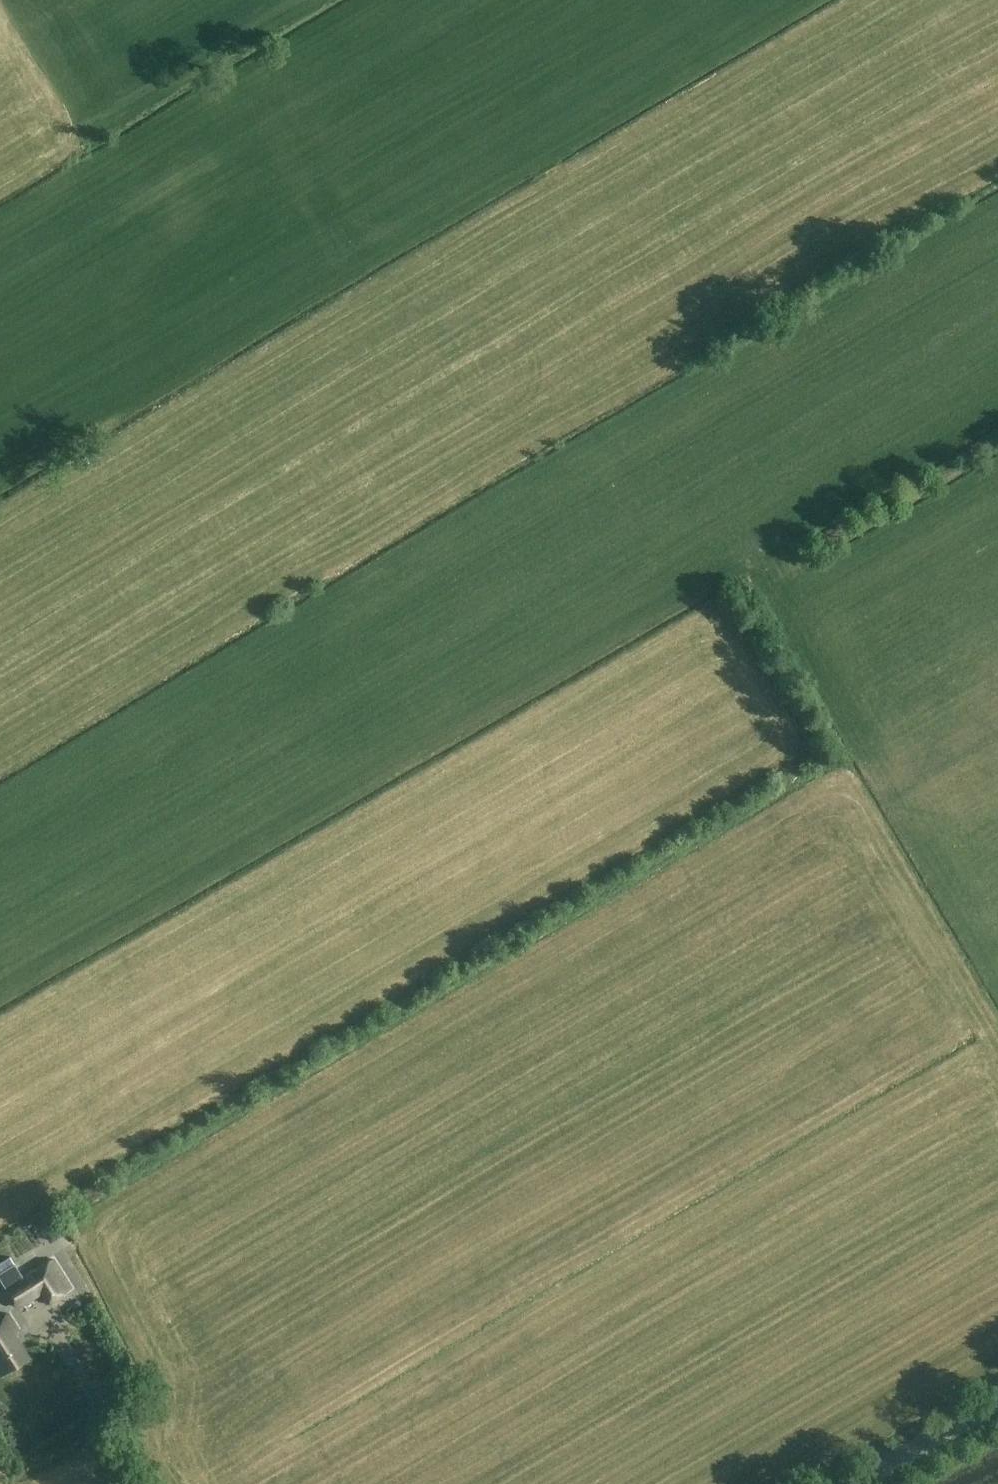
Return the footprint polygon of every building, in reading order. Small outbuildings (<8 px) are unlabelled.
[(41,1294),(47,1304),(74,1287),(54,1257),(31,1272),(23,1276),(15,1264),(0,1273),(0,1279),(18,1308),(41,1294)] [(28,1359),(13,1334),(18,1330),(7,1313),(0,1317),(0,1371),(3,1375),(28,1359)]
